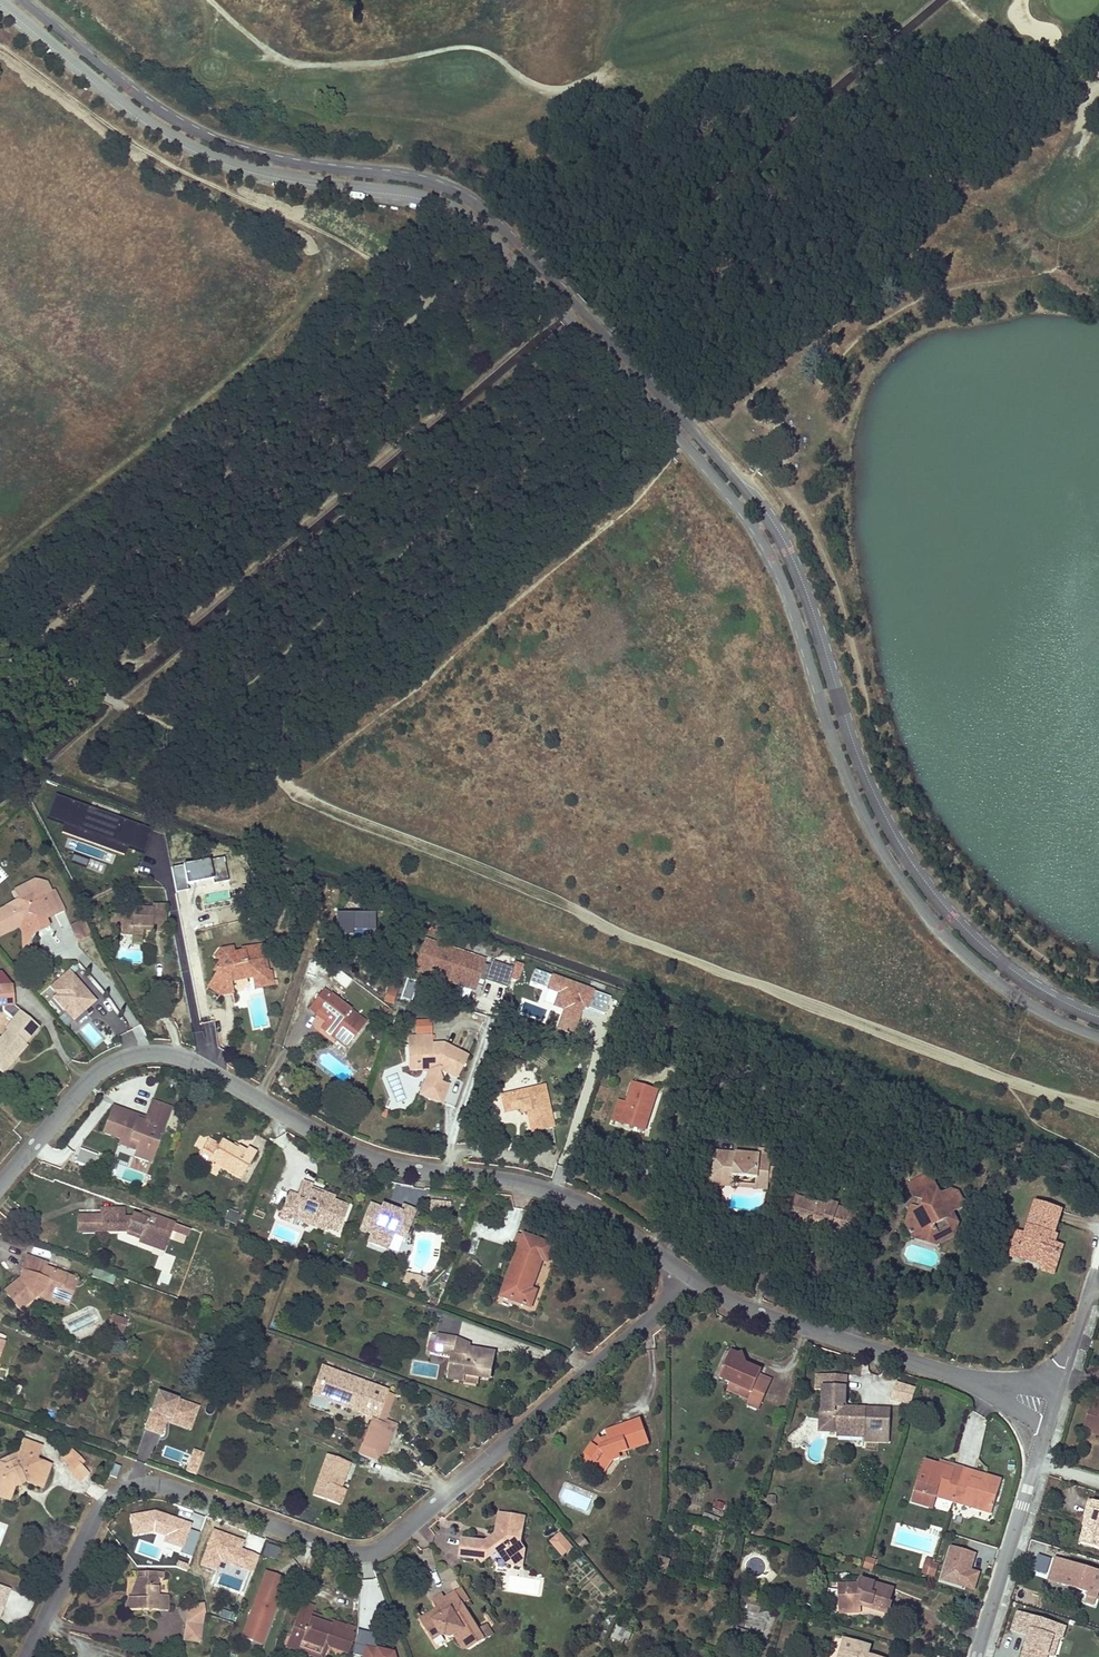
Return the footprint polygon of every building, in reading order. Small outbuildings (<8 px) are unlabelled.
[(59,793),(49,818),(64,824),(62,831),(125,854),(128,847),(144,853),(153,828),(59,793)] [(90,860),(74,854),(71,862),(87,868),(90,860)] [(172,867),(176,889),(189,886),(188,882),(214,878),(215,882),(230,879),(226,858),(172,867)] [(39,881),(18,890),(22,899),(24,900),(25,900),(28,907),(8,916),(15,931),(21,928),(29,925),(34,935),(52,927),(48,918),(57,914),(58,917),(68,913),(58,892),(55,893),(51,884),(39,881)] [(28,907),(25,900),(24,900),(0,911),(0,916),(8,934),(15,931),(8,916),(28,907)] [(133,938),(139,938),(145,938),(145,929),(154,929),(153,937),(167,937),(167,909),(154,908),(154,913),(133,912),(133,918),(124,918),(124,933),(133,933),(133,938)] [(376,913),(339,912),(338,934),(354,934),(354,929),(375,929),(376,913)] [(124,918),(112,918),(112,933),(124,933),(124,918)] [(34,935),(29,925),(21,928),(25,935),(25,950),(28,951),(34,935)] [(484,961),(426,941),(417,966),(443,975),(445,972),(454,975),(451,981),(475,989),(476,985),(478,980),(485,982),(486,980),(507,988),(510,977),(513,968),(491,960),(489,966),(483,964),(484,961)] [(224,955),(234,953),(233,945),(220,947),(214,956),(221,961),(224,955)] [(242,948),(243,951),(234,953),(224,955),(221,961),(215,971),(218,973),(226,978),(230,978),(236,977),(237,979),(252,976),(268,973),(266,960),(262,960),(262,956),(265,956),(263,945),(242,948)] [(451,981),(454,975),(445,972),(443,975),(417,966),(416,969),(451,981)] [(513,968),(510,977),(519,980),(522,971),(513,968)] [(535,969),(530,983),(558,993),(553,1006),(562,1009),(555,1029),(575,1036),(585,1005),(604,1012),(610,995),(535,969)] [(96,1001),(69,970),(50,987),(57,995),(54,998),(74,1021),(86,1011),(89,1008),(96,1001)] [(268,973),(252,976),(255,988),(272,984),(270,972),(268,973)] [(226,978),(218,973),(210,988),(222,995),(226,978)] [(230,978),(226,978),(222,995),(233,993),(230,978)] [(419,981),(408,978),(402,998),(413,1001),(419,981)] [(398,985),(390,983),(384,1000),(392,1003),(398,985)] [(2,1073),(14,1060),(11,1058),(39,1027),(20,1011),(13,1005),(14,985),(0,985),(0,1005),(3,1005),(3,1011),(13,1019),(6,1027),(9,1029),(0,1038),(0,1071),(2,1073)] [(359,1017),(323,990),(309,1009),(325,1021),(321,1028),(347,1048),(361,1028),(354,1023),(359,1017)] [(366,1022),(359,1017),(354,1023),(361,1028),(366,1022)] [(432,1021),(416,1022),(416,1036),(433,1035),(432,1021)] [(205,1025),(207,1039),(214,1037),(212,1024),(205,1025)] [(469,1057),(443,1043),(433,1044),(433,1035),(416,1036),(417,1066),(424,1066),(434,1072),(424,1097),(441,1105),(449,1088),(443,1085),(438,1074),(440,1071),(457,1079),(469,1057)] [(417,1066),(416,1036),(407,1036),(409,1070),(423,1070),(429,1073),(420,1095),(424,1097),(434,1072),(424,1066),(417,1066)] [(634,1126),(635,1122),(642,1124),(646,1114),(650,1115),(658,1091),(634,1083),(627,1103),(621,1100),(614,1119),(634,1126)] [(528,1111),(530,1121),(532,1131),(553,1126),(544,1086),(501,1095),(504,1112),(520,1108),(521,1113),(528,1111)] [(146,1118),(114,1107),(104,1132),(122,1138),(121,1141),(138,1148),(135,1157),(152,1163),(173,1108),(153,1100),(146,1118)] [(634,1126),(645,1130),(650,1115),(646,1114),(642,1124),(635,1122),(634,1126)] [(248,1148),(247,1150),(246,1152),(238,1147),(237,1150),(222,1141),(220,1144),(210,1138),(199,1159),(208,1164),(211,1160),(242,1178),(257,1153),(248,1148)] [(76,1161),(87,1165),(92,1152),(81,1149),(76,1161)] [(735,1176),(746,1177),(757,1178),(757,1182),(769,1183),(769,1182),(770,1168),(771,1160),(761,1159),(762,1155),(737,1152),(737,1158),(717,1156),(715,1178),(712,1178),(711,1184),(723,1185),(724,1179),(735,1180),(735,1176)] [(937,1231),(948,1225),(950,1229),(957,1226),(958,1223),(953,1214),(951,1213),(951,1212),(960,1208),(962,1202),(957,1193),(952,1191),(943,1196),(938,1194),(928,1174),(909,1184),(917,1198),(926,1201),(924,1205),(919,1208),(914,1206),(911,1208),(906,1223),(910,1230),(918,1226),(925,1229),(929,1236),(933,1237),(936,1236),(937,1231)] [(724,1179),(723,1185),(768,1189),(769,1183),(757,1182),(757,1178),(746,1177),(735,1176),(735,1180),(724,1179)] [(338,1232),(349,1206),(333,1200),(311,1192),(312,1188),(313,1185),(303,1181),(297,1196),(293,1206),(303,1210),(300,1217),(325,1227),(338,1232)] [(333,1200),(334,1197),(312,1188),(311,1192),(333,1200)] [(293,1206),(297,1196),(289,1192),(283,1209),(291,1212),(293,1206)] [(806,1205),(807,1200),(797,1197),(795,1202),(806,1205)] [(926,1201),(917,1198),(914,1206),(919,1208),(924,1205),(926,1201)] [(450,1201),(431,1200),(431,1211),(449,1211),(450,1201)] [(849,1219),(851,1211),(838,1207),(839,1205),(830,1202),(828,1207),(807,1200),(806,1205),(795,1202),(789,1220),(822,1230),(826,1220),(834,1222),(832,1227),(853,1234),(857,1222),(849,1219)] [(1045,1260),(1044,1264),(1042,1267),(1054,1272),(1063,1244),(1055,1241),(1049,1239),(1052,1232),(1054,1233),(1062,1209),(1037,1201),(1027,1232),(1023,1231),(1015,1255),(1030,1260),(1031,1256),(1045,1260)] [(381,1208),(371,1205),(362,1229),(373,1233),(370,1241),(387,1247),(392,1232),(406,1237),(416,1210),(403,1205),(400,1211),(383,1205),(381,1208)] [(303,1210),(293,1206),(291,1212),(289,1217),(324,1231),(325,1227),(300,1217),(303,1210)] [(124,1208),(101,1208),(101,1213),(81,1212),(80,1230),(100,1230),(126,1230),(126,1233),(139,1238),(140,1236),(161,1243),(166,1228),(172,1230),(174,1223),(148,1214),(146,1220),(139,1217),(133,1215),(132,1217),(125,1217),(124,1208)] [(234,1225),(240,1215),(230,1209),(224,1219),(234,1225)] [(148,1214),(141,1211),(139,1217),(146,1220),(148,1214)] [(857,1222),(859,1214),(851,1211),(849,1219),(857,1222)] [(822,1230),(852,1239),(853,1234),(832,1227),(834,1222),(826,1220),(822,1230)] [(918,1226),(910,1230),(914,1237),(938,1244),(954,1235),(957,1226),(950,1229),(948,1225),(937,1231),(936,1236),(933,1237),(929,1236),(925,1229),(918,1226)] [(164,1250),(172,1230),(166,1228),(161,1243),(140,1236),(139,1238),(138,1241),(164,1250)] [(1015,1255),(1023,1231),(1019,1230),(1011,1254),(1015,1255)] [(1055,1241),(1057,1234),(1054,1233),(1052,1232),(1049,1239),(1055,1241)] [(514,1245),(519,1247),(523,1236),(518,1233),(514,1245)] [(530,1307),(533,1298),(537,1290),(531,1288),(542,1259),(547,1261),(553,1245),(524,1234),(523,1236),(519,1247),(502,1291),(514,1295),(512,1300),(530,1307)] [(7,1291),(22,1309),(38,1295),(43,1291),(60,1297),(68,1276),(46,1268),(47,1263),(27,1257),(22,1272),(28,1274),(26,1279),(23,1278),(7,1291)] [(406,1275),(403,1284),(417,1290),(421,1278),(406,1275)] [(68,1306),(77,1279),(68,1276),(60,1297),(58,1302),(68,1306)] [(38,1295),(58,1302),(60,1297),(43,1291),(38,1295)] [(502,1291),(501,1296),(512,1300),(514,1295),(502,1291)] [(109,1328),(123,1332),(127,1320),(113,1315),(109,1328)] [(491,1378),(492,1369),(494,1359),(483,1357),(484,1350),(474,1349),(474,1352),(468,1351),(470,1343),(460,1339),(439,1335),(436,1352),(454,1354),(450,1379),(464,1381),(465,1374),(479,1376),(491,1378)] [(483,1357),(494,1359),(495,1352),(484,1350),(483,1357)] [(740,1355),(733,1352),(731,1356),(749,1364),(745,1353),(740,1355)] [(734,1383),(755,1393),(762,1375),(764,1371),(749,1364),(731,1356),(721,1377),(734,1383)] [(379,1420),(389,1394),(389,1391),(324,1367),(313,1395),(375,1418),(379,1420)] [(465,1374),(464,1381),(478,1383),(479,1376),(465,1374)] [(854,1432),(854,1429),(864,1430),(864,1436),(888,1437),(890,1407),(865,1406),(850,1406),(850,1408),(845,1408),(843,1405),(843,1401),(847,1401),(847,1377),(819,1375),(818,1392),(815,1392),(815,1407),(824,1407),(825,1410),(838,1411),(841,1414),(840,1432),(854,1432)] [(181,1401),(159,1393),(150,1418),(166,1424),(173,1426),(181,1401)] [(388,1422),(397,1397),(389,1394),(379,1420),(375,1418),(374,1422),(390,1428),(378,1461),(383,1457),(396,1425),(388,1422)] [(198,1407),(181,1401),(173,1426),(190,1432),(198,1407)] [(1093,1402),(1085,1431),(1098,1435),(1098,1404),(1093,1402)] [(166,1424),(150,1418),(145,1431),(162,1437),(166,1424)] [(642,1425),(641,1420),(625,1425),(626,1430),(642,1425)] [(374,1422),(372,1421),(359,1454),(378,1461),(390,1428),(374,1422)] [(604,1441),(602,1439),(599,1437),(587,1452),(596,1460),(598,1458),(607,1466),(612,1460),(620,1458),(618,1453),(648,1444),(642,1425),(626,1430),(625,1425),(608,1430),(610,1439),(604,1441)] [(145,1432),(137,1455),(150,1459),(157,1436),(145,1432)] [(14,1484),(21,1480),(22,1482),(42,1489),(50,1468),(31,1460),(32,1457),(36,1460),(41,1447),(25,1440),(19,1456),(17,1462),(5,1466),(0,1465),(0,1490),(3,1491),(1,1497),(10,1500),(15,1486),(14,1484)] [(204,1452),(194,1449),(186,1472),(196,1475),(204,1452)] [(598,1458),(596,1460),(587,1452),(583,1457),(602,1472),(604,1469),(607,1466),(598,1458)] [(340,1505),(343,1497),(346,1490),(340,1488),(350,1463),(327,1454),(312,1494),(340,1505)] [(1,1461),(0,1463),(0,1465),(5,1466),(17,1462),(19,1456),(15,1455),(1,1461)] [(930,1508),(932,1502),(934,1497),(938,1498),(941,1490),(958,1495),(965,1469),(957,1466),(956,1470),(945,1467),(945,1470),(939,1468),(940,1465),(925,1460),(912,1502),(930,1508)] [(88,1473),(76,1461),(68,1469),(80,1481),(88,1473)] [(957,1466),(941,1462),(940,1465),(939,1468),(945,1470),(945,1467),(956,1470),(957,1466)] [(115,1464),(111,1475),(117,1477),(121,1467),(115,1464)] [(965,1469),(958,1495),(975,1500),(973,1509),(993,1514),(1003,1480),(965,1469)] [(14,1484),(15,1486),(16,1489),(23,1486),(22,1482),(21,1480),(14,1484)] [(941,1490),(938,1498),(955,1503),(973,1509),(975,1500),(958,1495),(941,1490)] [(1090,1501),(1084,1518),(1088,1520),(1081,1545),(1098,1550),(1098,1504),(1090,1501)] [(134,1536),(153,1533),(165,1537),(164,1542),(182,1548),(181,1552),(192,1556),(200,1532),(190,1529),(192,1522),(157,1510),(130,1515),(134,1536)] [(477,1560),(481,1564),(489,1557),(496,1552),(500,1558),(516,1560),(519,1540),(523,1517),(498,1513),(494,1534),(493,1540),(486,1547),(483,1543),(460,1539),(457,1557),(477,1560)] [(245,1539),(215,1529),(203,1564),(218,1570),(221,1560),(252,1571),(258,1554),(241,1549),(245,1539)] [(560,1532),(549,1541),(563,1557),(575,1547),(560,1532)] [(493,1540),(494,1534),(483,1543),(486,1547),(493,1540)] [(521,1568),(525,1547),(519,1540),(516,1560),(500,1558),(496,1552),(489,1557),(494,1562),(521,1568)] [(266,1544),(264,1552),(274,1556),(277,1547),(266,1544)] [(976,1555),(950,1546),(940,1581),(975,1592),(980,1574),(972,1571),(976,1555)] [(1031,1571),(1046,1574),(1050,1558),(1035,1554),(1031,1571)] [(867,1557),(864,1568),(873,1571),(876,1559),(867,1557)] [(1090,1604),(1093,1605),(1095,1598),(1097,1598),(1098,1592),(1098,1572),(1056,1558),(1050,1577),(1059,1580),(1064,1581),(1062,1585),(1089,1594),(1086,1603),(1090,1604)] [(935,1575),(938,1564),(936,1563),(932,1563),(932,1561),(926,1559),(922,1571),(935,1575)] [(282,1593),(287,1580),(267,1572),(261,1586),(282,1593)] [(158,1596),(159,1587),(159,1578),(139,1577),(138,1598),(130,1598),(130,1610),(168,1612),(169,1597),(158,1596)] [(139,1577),(137,1577),(130,1598),(138,1598),(139,1577)] [(380,1579),(363,1580),(363,1610),(361,1610),(361,1627),(374,1626),(374,1611),(381,1611),(380,1579)] [(862,1605),(863,1604),(864,1602),(869,1603),(868,1607),(888,1613),(892,1601),(890,1600),(893,1589),(862,1579),(860,1584),(839,1586),(841,1606),(862,1605)] [(272,1621),(282,1593),(261,1586),(242,1637),(253,1641),(256,1633),(266,1637),(269,1626),(266,1625),(269,1619),(272,1621)] [(9,1591),(0,1588),(0,1607),(3,1608),(9,1591)] [(431,1600),(434,1604),(436,1608),(428,1614),(432,1620),(424,1626),(432,1639),(441,1633),(450,1635),(454,1633),(463,1646),(470,1647),(491,1633),(484,1623),(477,1627),(464,1608),(459,1612),(453,1610),(445,1598),(442,1593),(431,1600)] [(459,1612),(464,1608),(454,1593),(445,1598),(453,1610),(459,1612)] [(739,1607),(750,1611),(753,1600),(743,1597),(739,1607)] [(760,1614),(763,1603),(753,1600),(750,1611),(760,1614)] [(301,1603),(289,1637),(301,1641),(298,1651),(311,1656),(314,1646),(325,1650),(327,1646),(328,1642),(349,1649),(354,1635),(344,1631),(346,1626),(331,1621),(329,1626),(310,1619),(312,1614),(314,1607),(301,1603)] [(842,1614),(863,1612),(862,1605),(841,1606),(842,1614)] [(331,1621),(312,1614),(310,1619),(329,1626),(331,1621)] [(432,1620),(428,1614),(420,1620),(424,1626),(432,1620)] [(1020,1614),(1015,1632),(1031,1637),(1025,1656),(1049,1656),(1050,1654),(1055,1656),(1060,1638),(1064,1639),(1068,1628),(1020,1614)] [(200,1643),(201,1634),(203,1626),(186,1623),(183,1640),(200,1643)] [(393,1654),(383,1651),(384,1647),(378,1646),(380,1635),(357,1630),(357,1634),(354,1645),(365,1647),(363,1656),(394,1656),(393,1654)] [(301,1641),(289,1637),(286,1647),(298,1651),(301,1641)] [(868,1656),(871,1648),(844,1640),(838,1656),(870,1656),(868,1656)] [(349,1649),(328,1642),(327,1646),(348,1653),(349,1649)] [(363,1656),(365,1647),(354,1645),(352,1654),(363,1656)] [(314,1646),(311,1656),(315,1656),(323,1656),(325,1650),(314,1646)]
